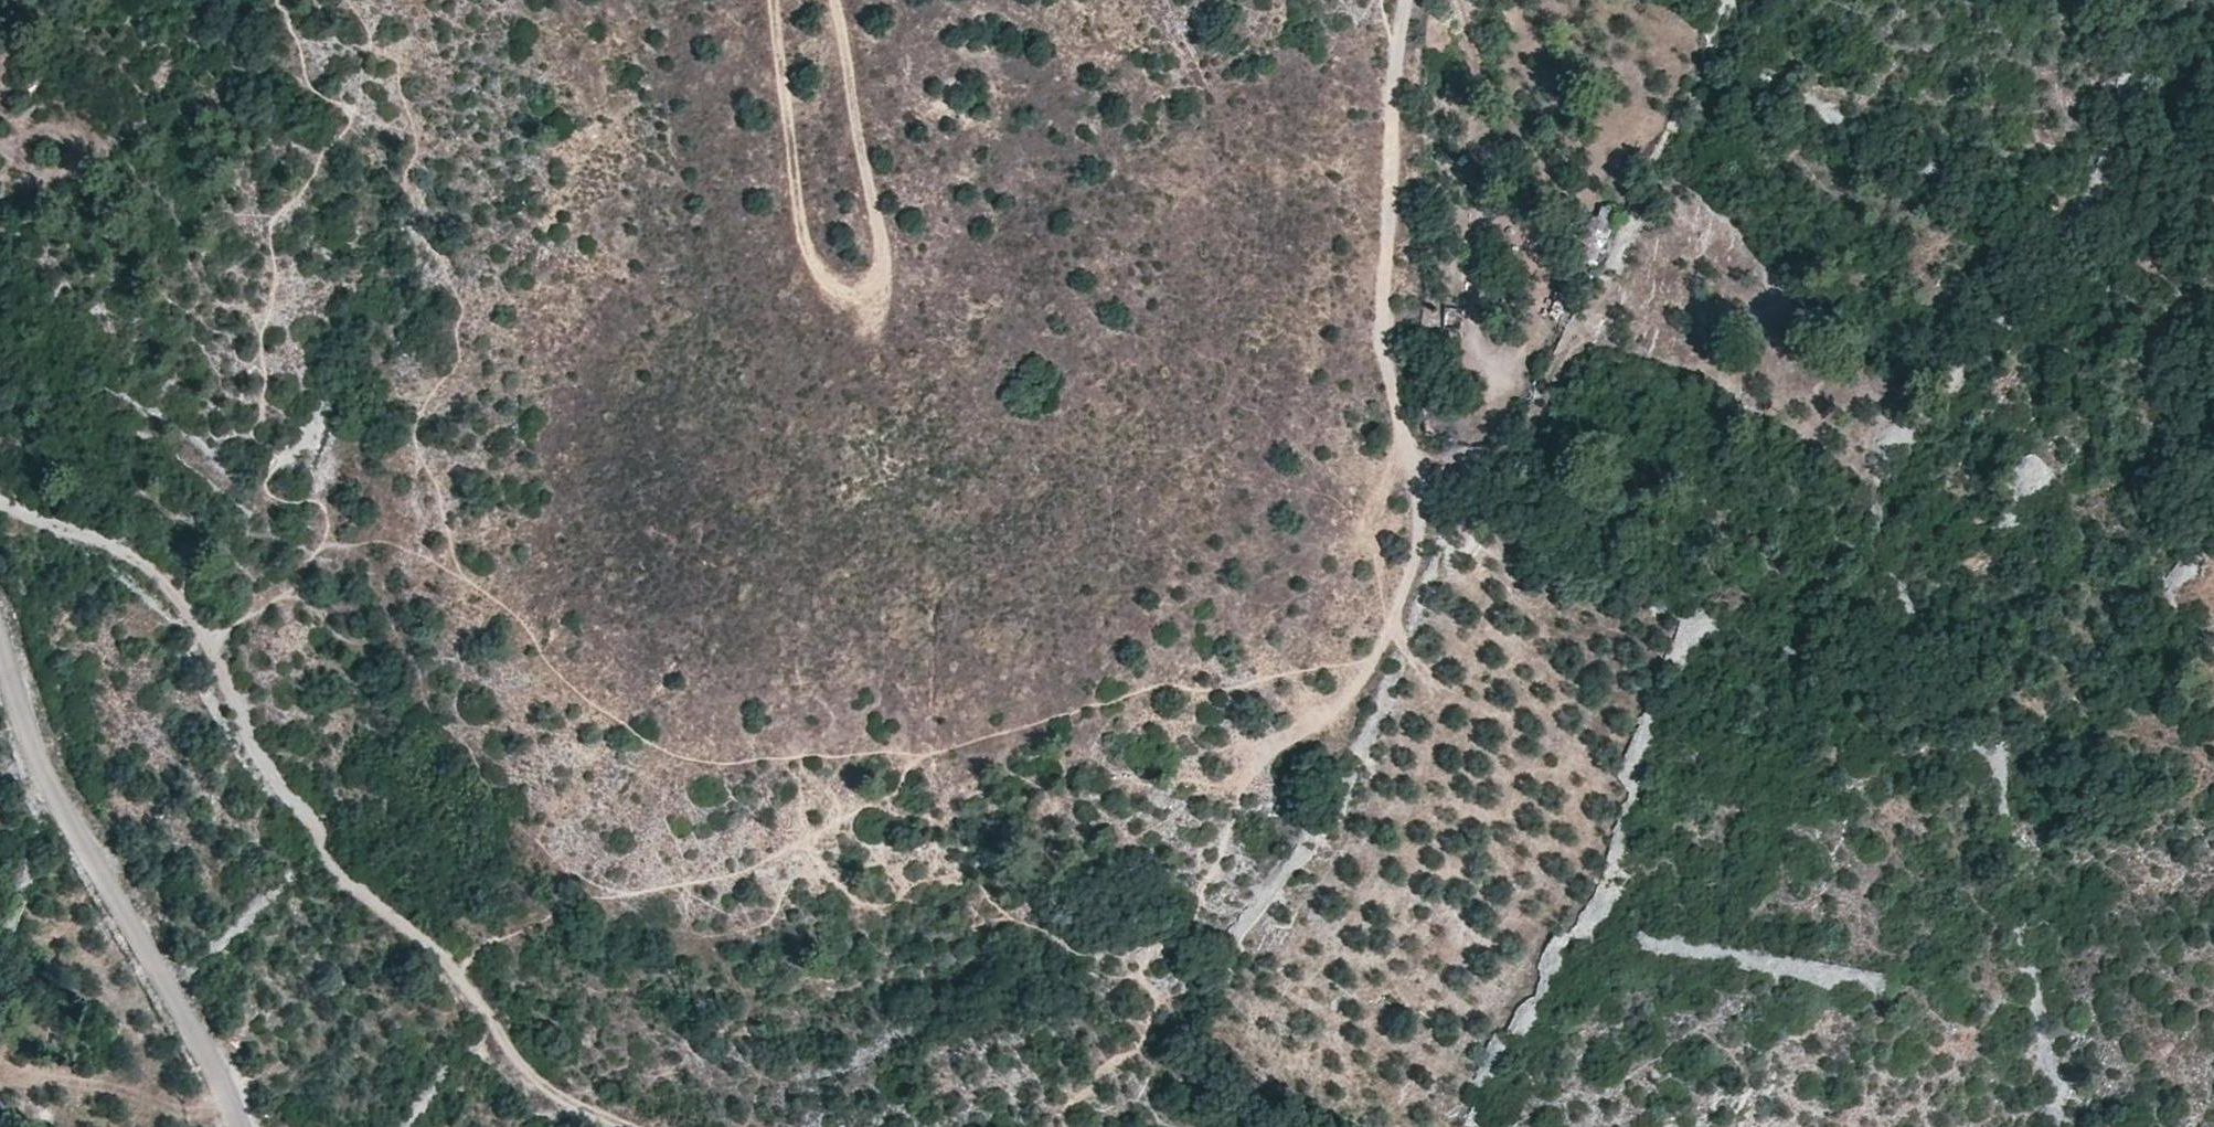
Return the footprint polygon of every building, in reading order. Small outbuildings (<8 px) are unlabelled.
[(1621,214),(1604,205),(1598,216),(1596,216),(1593,216),(1586,226),(1608,239),(1621,214)]
